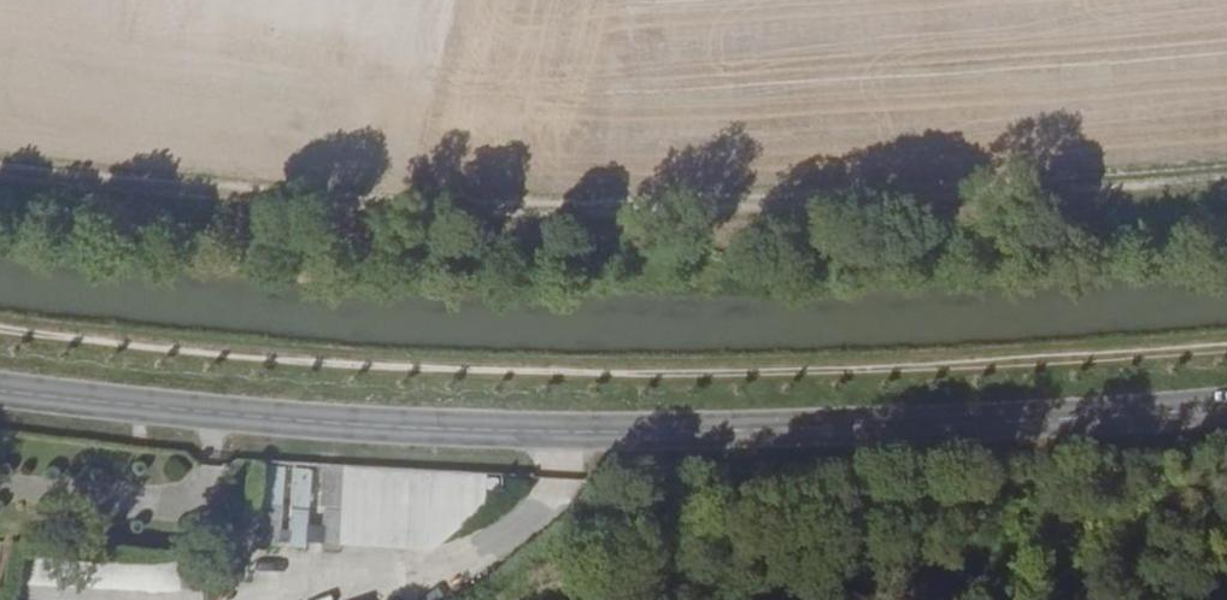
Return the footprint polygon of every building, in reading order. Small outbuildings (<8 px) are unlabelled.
[(265,541),(463,548),(464,515),(488,516),(489,470),(268,462),(265,541)] [(181,592),(183,555),(25,548),(24,584),(181,592)]
